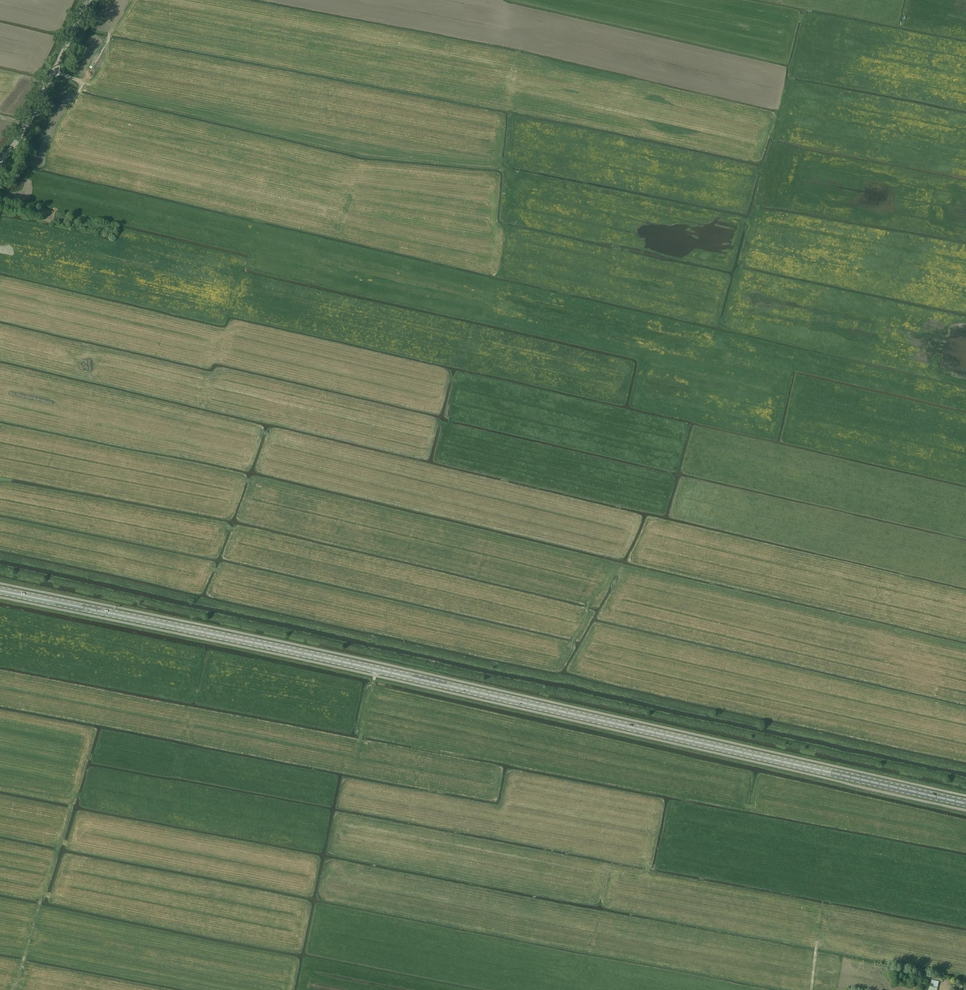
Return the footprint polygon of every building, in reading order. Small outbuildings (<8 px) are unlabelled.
[(931,980),(930,986),(938,988),(939,977),(932,976),(932,975),(923,973),(922,979),(931,980)]
